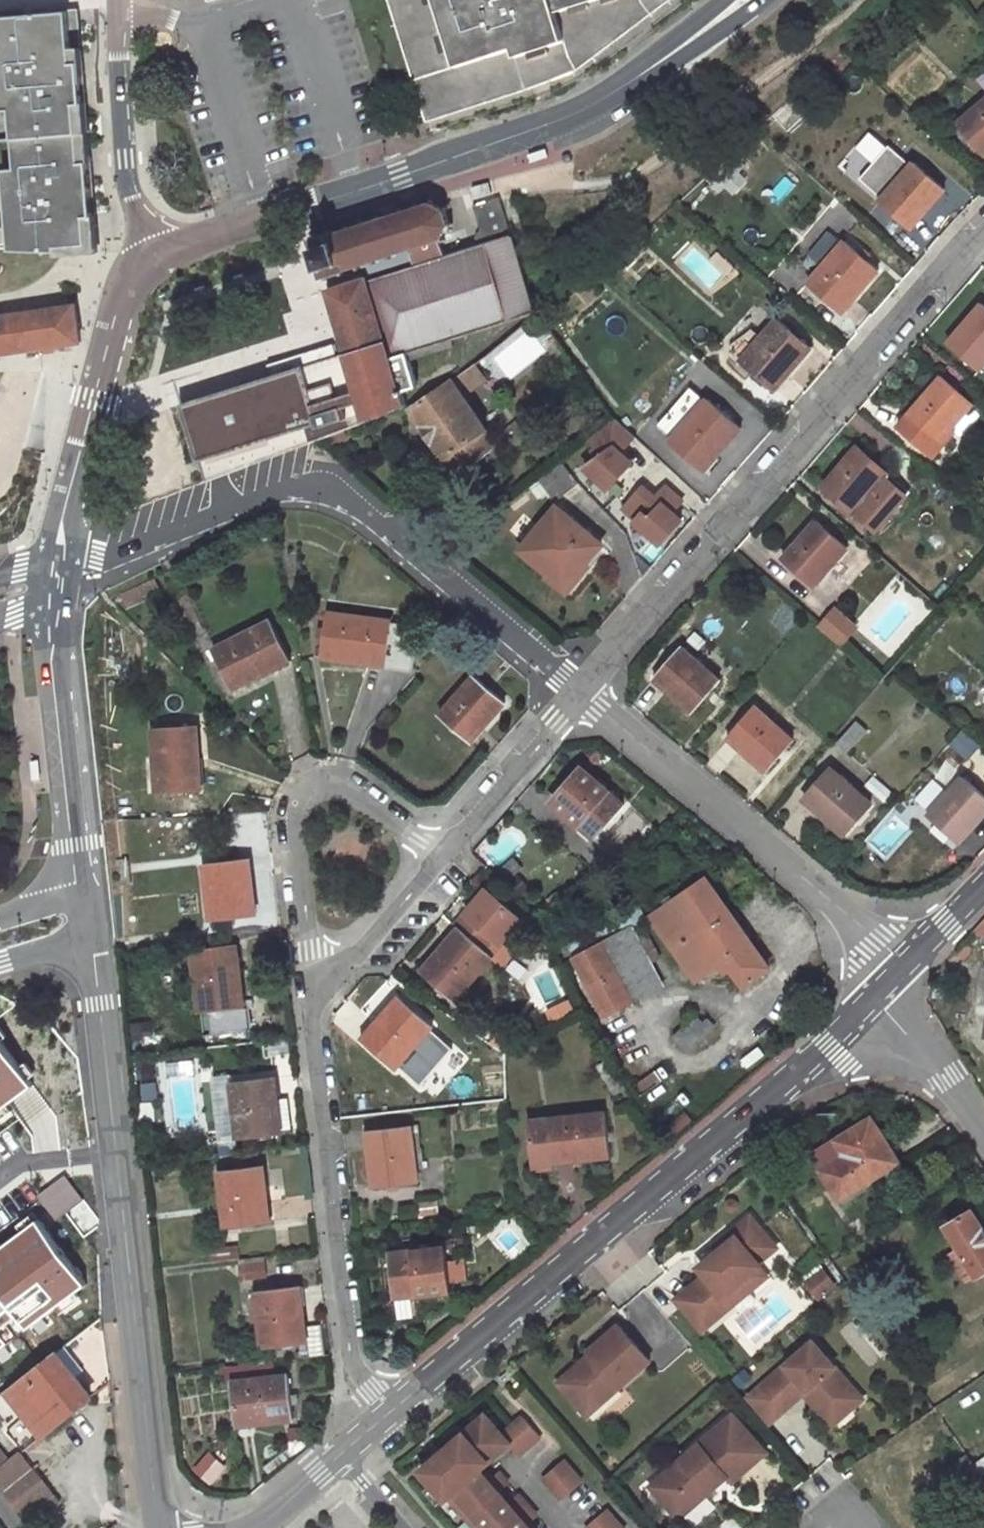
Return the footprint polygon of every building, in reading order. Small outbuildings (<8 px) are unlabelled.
[(438,103),(570,58),(647,0),(405,0),(438,103)] [(57,254),(57,258),(60,257),(100,255),(99,238),(97,213),(93,175),(91,148),(87,103),(83,53),(80,21),(79,9),(69,10),(74,62),(81,61),(84,91),(85,102),(77,103),(81,142),(83,162),(90,161),(92,189),(95,217),(87,218),(89,238),(90,249),(57,252),(57,254)] [(11,229),(11,236),(12,249),(13,253),(57,254),(57,252),(90,249),(89,238),(87,218),(95,217),(92,189),(90,161),(83,162),(81,142),(77,103),(85,102),(84,91),(81,61),(74,62),(69,10),(0,16),(0,110),(13,109),(15,138),(0,139),(0,229),(11,229)] [(958,123),(983,152),(983,101),(958,123)] [(787,112),(783,108),(766,124),(770,128),(787,112)] [(915,162),(881,201),(911,227),(922,214),(924,215),(946,190),(915,162)] [(479,236),(481,245),(468,249),(447,255),(414,266),(373,279),(372,277),(331,291),(344,331),(352,354),(373,418),(409,404),(403,388),(421,382),(412,351),(539,309),(527,273),(503,196),(478,204),(485,228),(479,236)] [(414,266),(447,255),(442,240),(446,239),(454,224),(448,209),(432,200),(314,238),(322,261),(327,276),(368,263),(408,250),(414,266)] [(878,271),(845,242),(809,284),(841,312),(852,299),(853,300),(878,271)] [(414,266),(408,250),(368,263),(372,277),(373,279),(414,266)] [(983,303),(949,342),(980,370),(983,366),(983,304),(983,303)] [(79,341),(74,304),(6,315),(0,316),(0,353),(79,341)] [(812,348),(779,320),(741,362),(773,390),(785,377),(786,378),(812,348)] [(364,406),(347,355),(339,358),(336,352),(325,355),(315,359),(318,365),(182,409),(200,465),(320,427),(321,431),(349,422),(346,412),(364,406)] [(464,394),(487,378),(478,364),(455,381),(464,394)] [(975,403),(943,376),(908,416),(939,442),(951,428),(953,429),(975,403)] [(458,477),(499,446),(486,429),(488,428),(464,394),(455,381),(413,410),(446,458),(445,459),(458,477)] [(709,399),(672,441),(704,469),(714,457),(716,458),(742,428),(733,419),(739,412),(726,401),(719,408),(709,399)] [(622,452),(636,437),(616,419),(588,441),(596,449),(592,452),(598,458),(588,469),(612,491),(633,468),(619,455),(622,452)] [(331,442),(343,437),(340,431),(328,436),(331,442)] [(320,447),(331,443),(331,442),(328,436),(313,441),(320,447)] [(859,446),(824,486),(856,514),(857,512),(877,529),(897,505),(877,489),(878,487),(876,485),(888,471),(859,446)] [(636,465),(622,452),(619,455),(633,468),(636,465)] [(592,476),(575,455),(543,481),(560,502),(592,476)] [(673,512),(682,501),(669,489),(666,493),(662,489),(655,498),(642,486),(623,508),(642,525),(641,526),(661,544),(682,520),(673,512)] [(602,545),(559,509),(523,551),(567,587),(602,545)] [(849,548),(818,521),(785,560),(814,585),(826,571),(828,573),(849,548)] [(837,609),(822,626),(842,643),(856,626),(837,609)] [(413,666),(419,624),(329,612),(323,655),(357,660),(358,658),(413,666)] [(270,620),(212,650),(233,689),(263,673),(262,672),(289,658),(270,620)] [(721,679),(682,646),(657,676),(670,688),(669,690),(694,711),(721,679)] [(505,702),(473,675),(440,713),(470,739),(482,726),(483,727),(505,702)] [(794,740),(755,705),(729,735),(743,747),(741,750),(766,771),(794,740)] [(867,731),(856,721),(838,742),(849,751),(867,731)] [(197,725),(154,728),(158,792),(201,788),(198,760),(200,760),(197,725)] [(623,805),(580,769),(552,802),(581,827),(582,826),(596,837),(623,805)] [(871,803),(832,769),(807,798),(820,810),(819,812),(843,834),(871,803)] [(963,775),(929,814),(959,841),(971,828),(973,829),(983,816),(983,794),(963,775)] [(247,858),(205,864),(212,920),(256,915),(251,876),(249,876),(247,858)] [(768,967),(706,878),(652,916),(696,979),(726,959),(744,984),(768,967)] [(522,919),(486,889),(455,925),(460,929),(461,928),(485,950),(495,939),(501,943),(522,919)] [(606,1016),(664,985),(632,926),(645,919),(639,908),(569,945),(606,1016)] [(971,934),(983,936),(983,921),(971,934)] [(448,941),(423,970),(456,999),(493,956),(485,950),(461,928),(460,929),(449,941),(448,941)] [(237,946),(194,952),(201,1008),(210,1007),(213,1033),(251,1028),(249,1008),(246,1008),(245,1001),(242,1001),(240,983),(242,983),(237,946)] [(376,1027),(364,1041),(395,1068),(433,1025),(400,996),(374,1025),(376,1027)] [(707,1020),(703,1024),(695,1016),(673,1036),(688,1052),(712,1028),(713,1025),(711,1021),(707,1020)] [(24,1082),(0,1051),(0,1100),(24,1082)] [(620,1073),(608,1080),(614,1094),(628,1087),(620,1073)] [(273,1077),(232,1082),(239,1137),(282,1132),(278,1095),(276,1095),(273,1077)] [(641,1104),(655,1104),(655,1079),(640,1079),(641,1104)] [(571,1159),(611,1154),(606,1112),(530,1121),(536,1164),(554,1162),(554,1160),(571,1158),(571,1159)] [(890,1146),(871,1117),(812,1155),(843,1205),(862,1194),(858,1189),(898,1163),(887,1147),(890,1146)] [(425,1181),(420,1139),(414,1139),(412,1127),(371,1132),(373,1148),(371,1149),(375,1188),(425,1181)] [(263,1165),(219,1170),(226,1227),(268,1221),(266,1204),(268,1204),(263,1165)] [(973,1211),(947,1226),(961,1247),(950,1254),(967,1282),(983,1273),(983,1228),(973,1211)] [(772,1246),(748,1217),(715,1246),(718,1249),(697,1268),(704,1276),(674,1300),(699,1330),(763,1277),(756,1267),(758,1264),(755,1260),(772,1246)] [(80,1291),(36,1232),(0,1259),(0,1352),(80,1291)] [(461,1239),(443,1241),(444,1247),(447,1247),(447,1248),(461,1246),(461,1239)] [(238,1245),(210,1248),(212,1262),(240,1258),(238,1245)] [(447,1248),(447,1247),(444,1247),(391,1254),(396,1296),(413,1293),(413,1294),(452,1289),(447,1248)] [(243,1278),(268,1275),(266,1255),(240,1258),(243,1278)] [(297,1285),(256,1291),(263,1346),(306,1341),(302,1303),(300,1303),(297,1285)] [(645,1364),(614,1327),(584,1353),(586,1356),(555,1382),(584,1416),(645,1364)] [(862,1399),(810,1340),(755,1387),(778,1414),(801,1393),(830,1427),(862,1399)] [(23,1448),(91,1396),(76,1377),(85,1370),(64,1343),(0,1393),(0,1418),(23,1448)] [(294,1417),(289,1374),(276,1376),(274,1361),(266,1362),(253,1363),(252,1363),(254,1378),(232,1381),(237,1423),(254,1421),(254,1422),(294,1417)] [(761,1455),(728,1417),(646,1488),(674,1520),(722,1478),(727,1484),(761,1455)] [(471,1527),(525,1527),(534,1520),(515,1498),(506,1506),(496,1494),(504,1487),(495,1475),(486,1483),(477,1472),(505,1447),(515,1458),(536,1439),(519,1419),(499,1438),(481,1418),(419,1473),(430,1485),(443,1501),(446,1499),(471,1527)] [(30,1525),(59,1502),(21,1452),(10,1462),(0,1449),(0,1487),(30,1525)] [(965,1454),(948,1467),(965,1490),(983,1479),(965,1454)] [(562,1501),(585,1482),(566,1459),(543,1479),(562,1501)] [(435,1508),(443,1501),(430,1485),(422,1493),(435,1508)] [(587,1527),(626,1527),(609,1509),(587,1527)]
